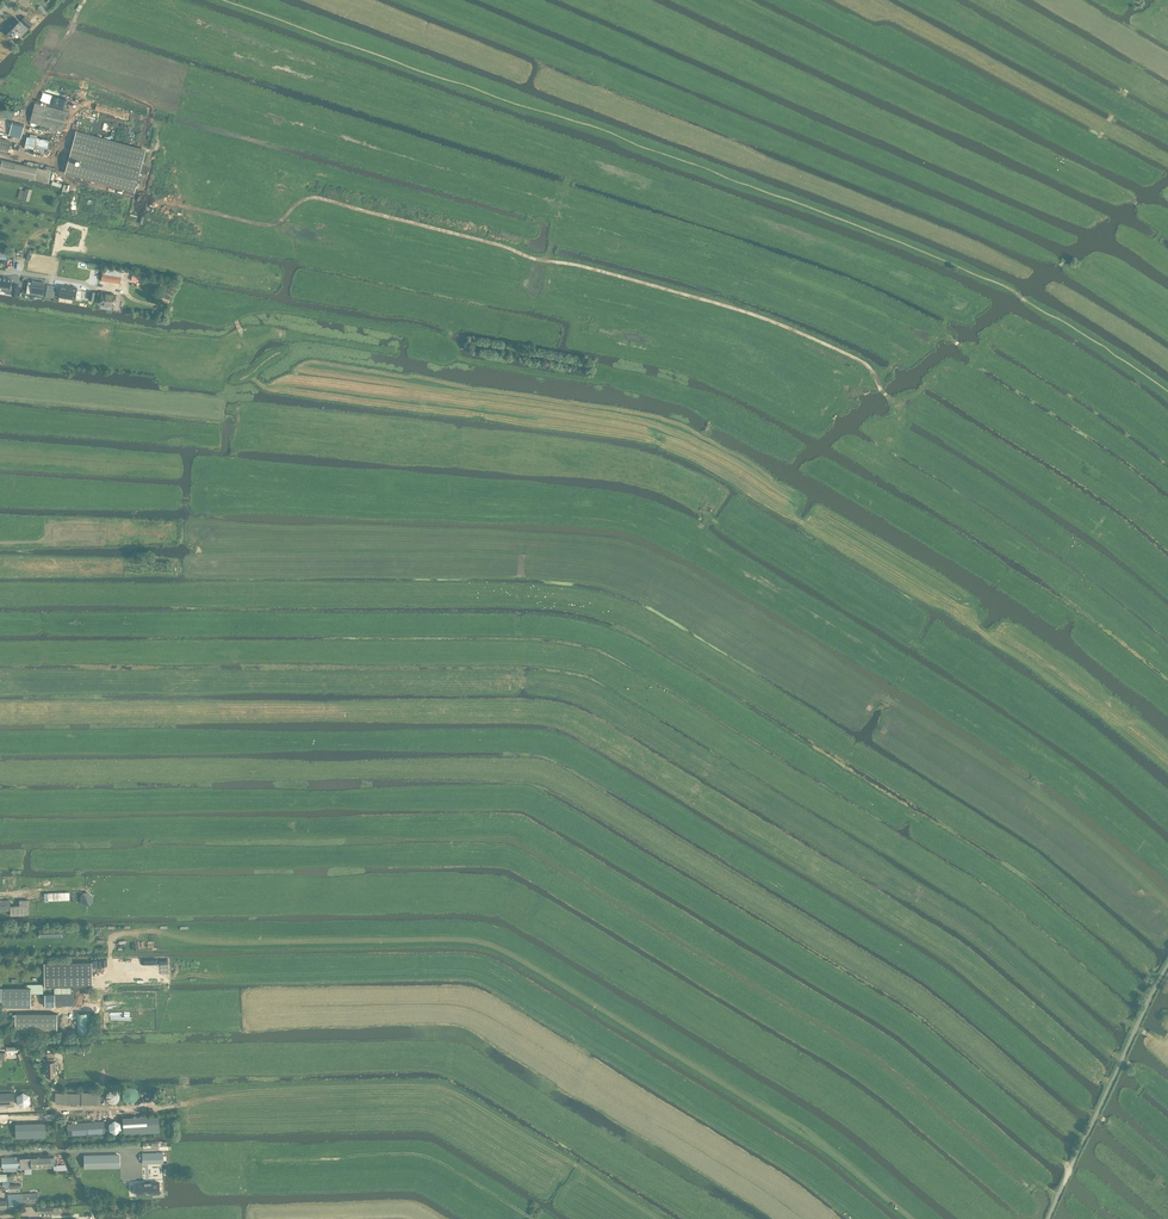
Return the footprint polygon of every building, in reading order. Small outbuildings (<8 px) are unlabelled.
[(33,23),(25,16),(21,20),(29,28),(33,23)] [(10,22),(4,28),(12,36),(18,29),(20,31),(26,25),(21,20),(19,22),(15,18),(12,21),(11,22),(10,22)] [(62,131),(67,112),(35,103),(30,122),(62,131)] [(3,118),(3,117),(12,119),(14,112),(5,109),(4,112),(0,111),(0,117),(3,118)] [(13,121),(9,135),(21,138),(25,124),(13,121)] [(76,131),(66,168),(65,172),(77,175),(134,191),(135,188),(135,186),(145,150),(88,134),(76,131)] [(24,147),(34,149),(33,151),(45,154),(49,140),(37,137),(38,135),(30,133),(29,137),(27,136),(24,147)] [(0,139),(0,154),(7,155),(11,141),(0,139)] [(49,182),(52,170),(39,167),(2,159),(0,159),(0,172),(49,182)] [(29,201),(32,189),(26,187),(25,191),(20,189),(18,198),(29,201)] [(102,275),(101,280),(120,283),(121,275),(114,274),(103,272),(102,275)] [(5,288),(5,292),(13,293),(12,294),(18,295),(19,285),(14,284),(14,286),(11,285),(12,278),(0,277),(0,287),(5,288)] [(28,281),(26,293),(31,294),(31,293),(38,294),(38,295),(43,296),(45,283),(44,284),(40,283),(40,282),(32,281),(32,282),(28,281)] [(61,286),(59,296),(76,299),(77,288),(61,286)] [(102,292),(100,304),(114,306),(116,294),(102,292)] [(80,896),(80,901),(84,905),(89,905),(93,901),(93,895),(89,892),(84,892),(80,896)] [(10,910),(10,906),(10,899),(4,900),(0,900),(0,910),(10,910)] [(10,906),(10,910),(11,915),(25,914),(29,914),(28,905),(29,905),(29,899),(19,899),(19,905),(10,906)] [(45,986),(94,986),(93,962),(44,962),(45,986)] [(31,992),(43,992),(43,984),(27,984),(27,987),(27,992),(31,992)] [(27,992),(27,987),(1,987),(1,1006),(31,1006),(31,992),(27,992)] [(54,994),(45,994),(45,1005),(74,1005),(74,993),(71,993),(71,987),(62,988),(62,987),(54,987),(54,994)] [(57,1013),(15,1013),(15,1031),(57,1031),(57,1013)] [(89,1013),(76,1013),(77,1034),(90,1033),(89,1013)] [(56,1075),(55,1061),(54,1061),(54,1052),(46,1053),(47,1058),(47,1061),(46,1062),(46,1075),(56,1075)] [(138,1096),(138,1095),(138,1093),(137,1092),(136,1090),(135,1089),(133,1088),(132,1087),(130,1087),(128,1087),(127,1088),(124,1090),(124,1091),(123,1092),(123,1095),(123,1096),(123,1097),(124,1099),(125,1100),(126,1101),(128,1102),(130,1102),(132,1102),(133,1101),(135,1101),(136,1100),(137,1099),(137,1097),(138,1096)] [(120,1098),(120,1097),(120,1095),(120,1094),(119,1093),(119,1092),(117,1090),(115,1090),(114,1089),(112,1089),(111,1090),(109,1091),(108,1091),(108,1092),(107,1094),(106,1095),(106,1096),(107,1099),(107,1100),(108,1101),(110,1103),(111,1103),(113,1104),(115,1104),(116,1103),(118,1102),(119,1101),(120,1099),(120,1098)] [(17,1103),(24,1107),(30,1103),(30,1095),(23,1091),(16,1096),(17,1103)] [(68,1092),(67,1102),(81,1103),(82,1093),(68,1092)] [(14,1105),(14,1093),(0,1093),(0,1105),(14,1105)] [(159,1115),(122,1117),(123,1134),(160,1132),(159,1115)] [(109,1123),(109,1130),(116,1133),(122,1130),(121,1122),(115,1119),(109,1123)] [(104,1121),(67,1124),(68,1136),(105,1133),(104,1121)] [(45,1122),(15,1123),(16,1138),(46,1137),(45,1122)] [(162,1152),(143,1153),(144,1163),(163,1163),(162,1152)] [(120,1153),(84,1154),(84,1168),(120,1167),(120,1153)] [(24,1156),(20,1156),(21,1168),(24,1167),(31,1167),(51,1166),(51,1154),(24,1156)] [(20,1156),(2,1157),(3,1167),(4,1167),(4,1171),(21,1170),(21,1168),(20,1156)] [(159,1180),(136,1182),(137,1194),(143,1193),(147,1193),(160,1192),(159,1180)] [(22,1203),(38,1202),(37,1193),(21,1194),(22,1203)] [(21,1198),(8,1200),(10,1210),(17,1209),(17,1211),(22,1210),(22,1208),(21,1198)]
